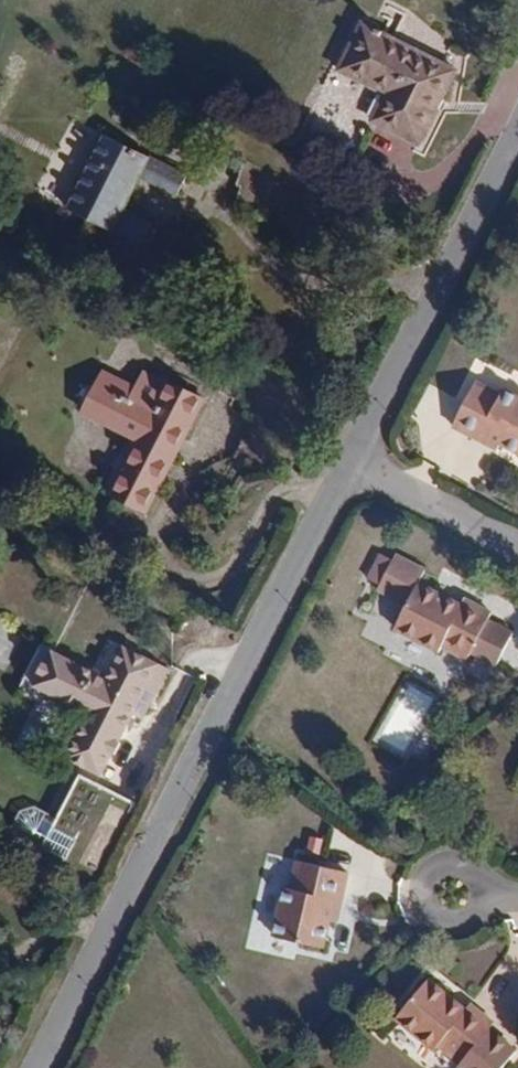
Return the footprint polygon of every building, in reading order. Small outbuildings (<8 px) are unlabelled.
[(421,147),(460,70),(363,20),(343,55),(336,71),(384,97),(371,121),(421,147)] [(126,213),(143,180),(178,198),(189,177),(108,136),(69,210),(142,248),(153,226),(126,213)] [(149,509),(206,401),(167,382),(155,404),(135,394),(138,388),(105,372),(82,418),(134,446),(112,490),(149,509)] [(500,445),(517,455),(517,399),(504,392),(501,398),(475,384),(453,428),(479,441),(481,436),(500,445)] [(497,450),(500,445),(481,436),(479,441),(497,450)] [(378,591),(407,607),(395,630),(439,653),(442,648),(468,662),(472,653),(498,666),(514,636),(489,623),(493,615),(465,601),(462,608),(418,585),(424,571),(395,556),(378,591)] [(144,721),(168,674),(123,650),(108,679),(54,651),(34,688),(88,716),(69,753),(105,772),(135,716),(144,721)] [(96,878),(131,802),(77,776),(56,819),(40,848),(96,878)] [(40,848),(56,819),(33,807),(20,813),(9,832),(40,848)] [(323,950),(330,920),(335,901),(342,903),(349,873),(298,861),(291,890),(286,889),(274,937),(323,950)] [(335,901),(330,920),(338,922),(342,903),(335,901)] [(396,1019),(436,1051),(440,1045),(461,1062),(457,1067),(458,1067),(502,1067),(515,1052),(489,1030),(493,1024),(470,1006),(466,1011),(428,980),(396,1019)]
